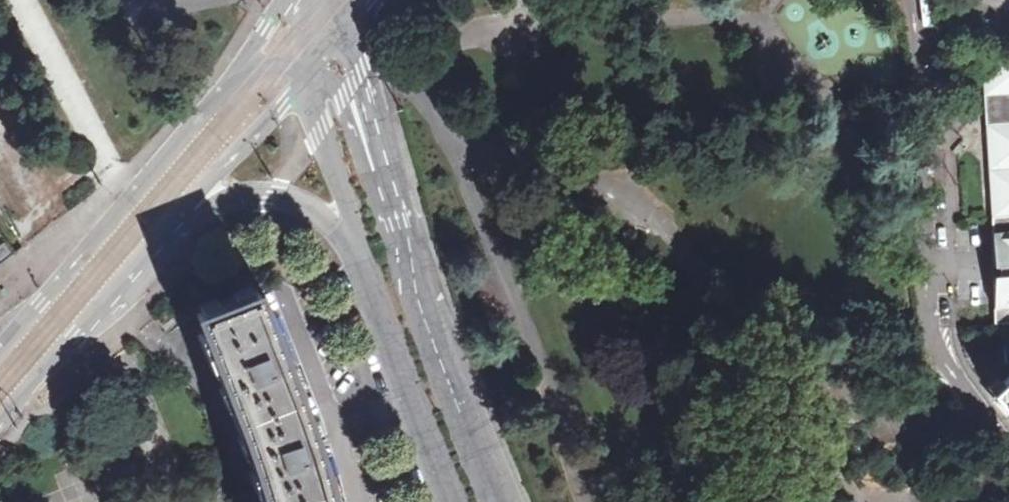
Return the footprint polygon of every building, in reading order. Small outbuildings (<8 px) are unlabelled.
[(1008,215),(1008,47),(982,49),(993,216),(1008,215)] [(993,216),(994,259),(1000,265),(1000,275),(994,281),(995,324),(1008,322),(1008,215),(993,216)] [(197,312),(239,420),(259,475),(264,501),(331,501),(328,489),(311,430),(286,359),(258,289),(197,312)] [(991,391),(1008,411),(1008,377),(991,391)]
